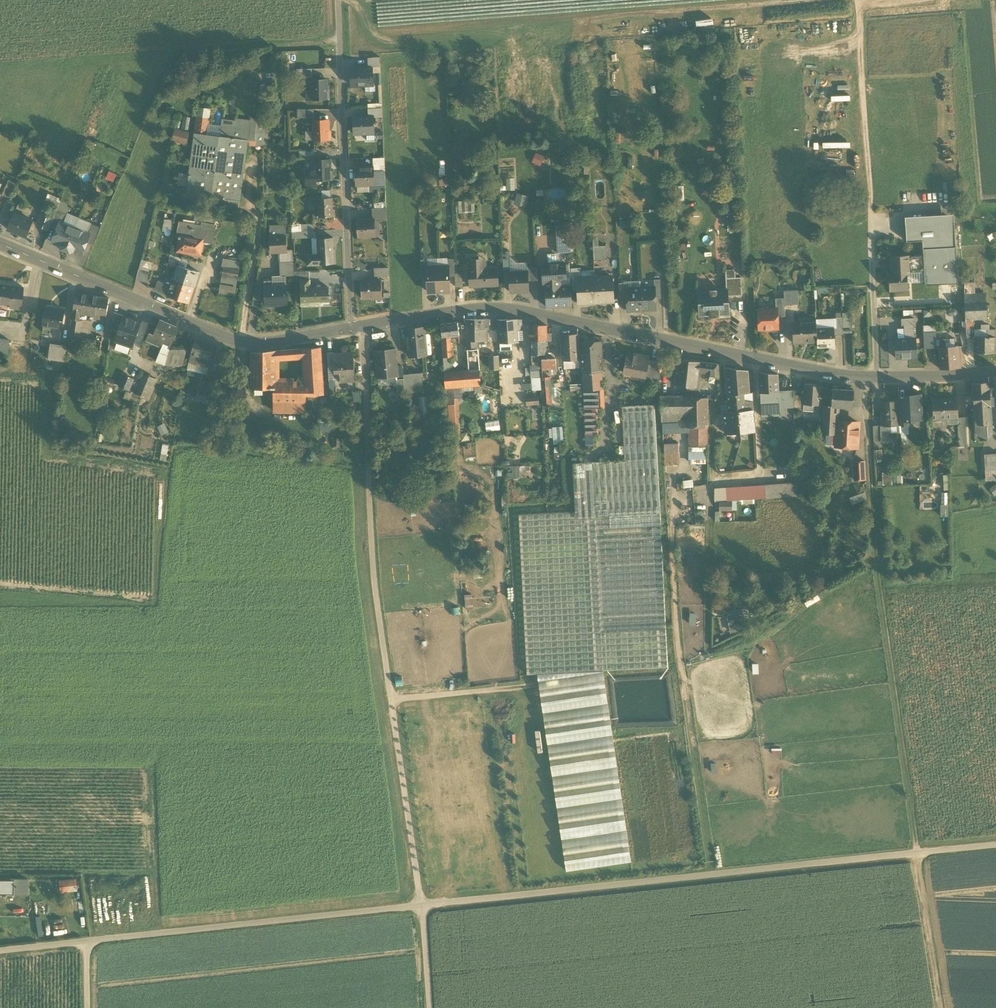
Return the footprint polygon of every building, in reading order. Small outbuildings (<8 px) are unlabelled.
[(380,73),(380,64),(368,65),(368,68),(372,68),(372,73),(380,73)] [(296,69),(297,78),(312,77),(311,68),(296,69)] [(372,73),(372,68),(368,68),(351,69),(352,86),(365,85),(373,85),(372,73)] [(311,81),(312,91),(312,100),(329,99),(329,91),(328,91),(328,87),(326,87),(326,80),(311,81)] [(475,88),(460,88),(460,98),(475,97),(475,88)] [(830,101),(845,100),(845,91),(830,92),(830,101)] [(198,107),(197,118),(207,120),(210,120),(211,109),(198,107)] [(373,116),(374,117),(383,117),(382,108),(368,108),(368,116),(373,116)] [(298,117),(314,117),(314,109),(298,109),(298,117)] [(354,134),(367,134),(374,133),(374,117),(373,116),(368,116),(353,117),(354,134)] [(256,140),(257,129),(251,129),(252,119),(239,117),(239,120),(220,118),(219,125),(218,135),(248,139),(256,140)] [(197,118),(195,132),(207,134),(208,126),(206,126),(207,120),(197,118)] [(264,120),(257,119),(257,129),(256,140),(256,144),(263,145),(264,120)] [(314,139),(314,140),(330,139),(330,131),(329,131),(329,127),(328,127),(327,120),(313,120),(313,131),(314,139)] [(208,124),(208,126),(207,134),(218,135),(219,125),(208,124)] [(172,139),(185,143),(185,142),(187,133),(175,129),(172,139)] [(240,200),(248,139),(218,135),(207,134),(195,132),(191,163),(216,166),(212,197),(240,200)] [(544,156),(536,152),(531,162),(540,166),(544,156)] [(314,160),(315,170),(315,180),(316,180),(332,179),(332,171),(330,171),(330,167),(329,167),(329,159),(314,160)] [(187,193),(212,197),(216,166),(191,163),(190,174),(188,185),(187,193)] [(374,168),(374,184),(385,184),(385,165),(374,165),(374,168)] [(355,169),(356,185),(357,185),(369,184),(374,184),(374,168),(372,168),(372,169),(366,169),(366,168),(355,169)] [(316,184),(316,180),(315,180),(315,170),(306,171),(307,184),(316,184)] [(116,175),(109,171),(106,178),(114,181),(116,175)] [(178,184),(188,185),(190,174),(179,172),(178,184)] [(514,178),(506,178),(507,190),(515,190),(514,178)] [(2,195),(9,197),(15,183),(8,180),(2,195)] [(322,190),(322,198),(331,198),(330,190),(322,190)] [(48,193),(45,201),(58,206),(61,199),(48,193)] [(529,196),(517,193),(514,204),(526,207),(529,196)] [(318,212),(318,217),(333,217),(333,216),(335,216),(335,210),(333,210),(332,197),(331,198),(322,198),(317,198),(318,212)] [(475,200),(456,201),(456,213),(475,212),(475,200)] [(61,201),(57,210),(68,214),(69,210),(67,203),(61,201)] [(57,210),(53,219),(50,226),(57,229),(60,222),(64,223),(68,214),(57,210)] [(9,228),(27,235),(33,219),(14,213),(9,228)] [(49,230),(50,226),(53,219),(41,214),(36,225),(49,230)] [(68,214),(64,223),(75,228),(79,219),(68,214)] [(627,227),(626,214),(618,215),(619,227),(627,227)] [(905,217),(905,225),(954,222),(953,214),(905,217)] [(203,215),(195,226),(202,227),(203,223),(214,225),(216,216),(203,215)] [(79,219),(75,228),(87,233),(91,224),(79,219)] [(359,219),(359,236),(376,235),(375,225),(375,219),(359,219)] [(66,251),(75,228),(64,223),(60,222),(57,229),(52,242),(60,246),(61,249),(66,251)] [(922,241),(923,248),(955,246),(954,222),(905,225),(906,241),(922,241)] [(215,225),(214,225),(203,223),(202,227),(195,226),(194,226),(193,229),(184,227),(185,224),(181,223),(178,236),(181,236),(178,250),(201,254),(204,236),(212,238),(215,225)] [(87,242),(94,244),(101,228),(91,224),(87,233),(90,234),(87,242)] [(174,225),(164,224),(163,231),(173,232),(174,225)] [(270,238),(286,236),(286,228),(283,228),(283,227),(278,227),(271,226),(270,238)] [(90,234),(87,233),(75,228),(66,251),(70,253),(74,251),(82,255),(87,242),(90,234)] [(556,235),(557,253),(558,253),(570,252),(569,234),(556,235)] [(270,238),(271,252),(280,251),(287,251),(286,236),(270,238)] [(308,255),(308,265),(336,264),(335,249),(334,249),(333,237),(318,238),(319,255),(312,255),(308,255)] [(921,243),(907,244),(908,255),(921,254),(921,243)] [(593,246),(594,260),(607,259),(606,246),(599,246),(593,246)] [(957,283),(955,246),(923,248),(923,257),(924,271),(925,285),(954,283),(957,283)] [(293,250),(287,251),(280,251),(280,262),(293,262),(293,250)] [(548,253),(548,263),(559,263),(558,253),(557,253),(548,253)] [(178,264),(188,268),(191,261),(170,255),(169,263),(177,266),(178,264)] [(516,262),(510,256),(510,268),(510,271),(528,270),(528,266),(528,262),(516,262)] [(891,257),(892,273),(906,272),(909,272),(909,258),(909,256),(891,257)] [(447,257),(437,258),(438,266),(448,266),(448,259),(447,257)] [(909,258),(909,272),(913,272),(920,271),(919,257),(909,258)] [(427,258),(427,259),(428,266),(438,266),(437,258),(427,258)] [(141,259),(139,269),(151,271),(153,262),(141,259)] [(225,267),(236,270),(237,261),(226,259),(225,267)] [(469,259),(470,285),(498,283),(497,268),(485,269),(485,259),(469,259)] [(286,276),(294,275),(294,271),(293,262),(280,262),(281,276),(286,276)] [(543,266),(544,284),(560,283),(560,278),(565,277),(565,264),(561,265),(559,263),(548,263),(546,265),(543,266)] [(177,266),(173,279),(194,287),(198,272),(188,268),(178,264),(177,266)] [(375,266),(375,276),(389,275),(389,265),(375,266)] [(428,292),(439,291),(438,266),(428,266),(427,266),(427,277),(428,292)] [(448,266),(438,266),(439,291),(450,291),(449,276),(449,266),(448,266)] [(528,270),(529,279),(537,279),(537,266),(528,266),(528,270)] [(225,267),(223,276),(237,278),(238,270),(236,270),(225,267)] [(572,277),(572,290),(578,290),(578,279),(581,278),(581,270),(581,268),(571,268),(572,277)] [(136,280),(149,282),(151,271),(139,269),(136,280)] [(594,269),(581,270),(581,278),(595,278),(594,269)] [(509,271),(510,291),(529,290),(529,279),(528,270),(510,271),(509,271)] [(309,271),(294,271),(294,275),(294,281),(300,281),(300,280),(309,279),(309,271)] [(727,290),(727,296),(742,295),(741,277),(735,277),(735,271),(725,271),(726,290),(727,290)] [(908,289),(906,272),(892,273),(890,274),(890,273),(889,273),(890,290),(900,290),(900,289),(907,288),(907,289),(908,289)] [(722,275),(705,275),(705,287),(725,287),(725,280),(722,280),(722,275)] [(235,287),(237,278),(223,276),(221,284),(235,287)] [(272,276),(272,280),(273,286),(286,286),(286,276),(281,276),(272,276)] [(168,295),(168,294),(170,289),(164,287),(168,277),(159,280),(156,288),(157,291),(168,295)] [(173,279),(168,277),(164,287),(170,289),(168,294),(189,302),(194,287),(173,279)] [(570,277),(565,277),(560,278),(560,283),(560,286),(570,286),(570,277)] [(612,277),(595,278),(596,302),(613,301),(612,277)] [(579,303),(596,302),(595,278),(581,278),(578,279),(578,290),(579,303)] [(300,281),(301,305),(317,304),(317,303),(329,302),(328,286),(309,287),(309,279),(300,280),(300,281)] [(361,281),(361,298),(383,297),(382,280),(361,281)] [(626,281),(626,283),(627,288),(641,288),(640,280),(626,281)] [(963,283),(964,293),(975,293),(974,282),(963,283)] [(0,284),(0,303),(10,304),(10,306),(18,307),(17,309),(19,309),(23,286),(21,286),(21,287),(0,284)] [(235,287),(221,284),(219,293),(234,296),(235,287)] [(286,286),(273,286),(265,287),(265,305),(287,304),(287,286),(286,286)] [(545,287),(546,307),(572,305),(570,286),(560,286),(545,287)] [(654,287),(641,288),(642,310),(642,309),(648,309),(648,310),(656,309),(656,297),(655,287),(654,287)] [(641,310),(642,310),(641,288),(627,288),(626,288),(626,297),(627,311),(635,310),(635,309),(641,309),(641,310)] [(710,314),(710,317),(719,316),(719,313),(728,313),(727,296),(727,290),(726,290),(699,291),(700,314),(710,314)] [(784,291),(784,298),(784,305),(800,304),(800,303),(799,291),(784,291)] [(964,293),(964,302),(986,301),(986,292),(975,293),(964,293)] [(73,319),(79,320),(80,313),(107,317),(109,298),(76,293),(74,311),(73,311),(72,319),(73,319)] [(785,316),(784,305),(784,298),(775,298),(776,309),(777,309),(777,317),(785,316)] [(964,302),(965,317),(972,317),(987,316),(986,301),(964,302)] [(43,332),(50,334),(51,326),(62,328),(65,310),(45,307),(43,325),(44,325),(43,332)] [(950,319),(958,319),(957,308),(949,309),(950,319)] [(758,310),(759,329),(778,328),(777,317),(777,309),(776,309),(758,310)] [(119,332),(124,316),(114,312),(111,330),(119,332)] [(851,312),(842,313),(843,326),(843,333),(852,333),(851,312)] [(132,347),(141,321),(125,315),(124,316),(119,332),(115,341),(117,342),(131,347),(132,347)] [(973,329),(972,317),(965,317),(967,338),(973,338),(974,332),(973,329)] [(816,319),(816,323),(816,328),(834,327),(836,327),(836,318),(816,319)] [(68,346),(101,351),(103,341),(80,337),(82,320),(79,320),(73,319),(71,329),(68,346)] [(466,319),(466,330),(487,329),(488,329),(488,319),(466,319)] [(164,340),(171,343),(178,327),(161,320),(154,335),(164,340)] [(497,320),(498,343),(518,342),(518,340),(517,326),(522,326),(522,320),(497,320)] [(440,324),(442,336),(450,335),(459,334),(460,334),(459,322),(440,324)] [(793,342),(817,341),(816,328),(816,323),(801,323),(801,322),(792,322),(793,342)] [(904,325),(905,338),(914,338),(914,324),(904,325)] [(529,325),(530,341),(546,340),(551,340),(551,333),(547,333),(547,325),(529,325)] [(834,327),(834,335),(843,335),(843,333),(843,326),(836,327),(834,327)] [(407,328),(410,357),(426,355),(423,327),(407,328)] [(834,327),(816,328),(817,341),(817,347),(825,346),(825,345),(834,345),(834,346),(835,346),(834,335),(834,327)] [(487,340),(487,329),(466,330),(466,340),(478,340),(487,340)] [(973,338),(975,338),(975,337),(995,337),(995,329),(989,329),(982,329),(973,329),(974,332),(973,338)] [(923,332),(924,348),(936,348),(935,332),(923,332)] [(147,341),(159,346),(161,347),(164,340),(154,335),(150,333),(147,341)] [(562,335),(564,361),(570,361),(575,360),(579,360),(577,333),(562,335)] [(443,361),(444,372),(452,372),(451,356),(454,355),(453,342),(451,342),(450,335),(442,336),(441,336),(443,361)] [(995,352),(995,337),(975,337),(975,338),(974,352),(995,352)] [(9,340),(0,338),(0,353),(7,354),(9,340)] [(915,338),(914,338),(905,338),(894,339),(895,358),(916,357),(915,338)] [(955,338),(944,339),(945,347),(955,346),(955,338)] [(164,340),(161,347),(155,362),(165,366),(165,365),(169,349),(168,349),(171,343),(164,340)] [(197,340),(193,354),(212,359),(216,345),(197,340)] [(466,340),(467,349),(479,349),(478,340),(466,340)] [(546,354),(546,340),(530,341),(531,355),(531,362),(539,361),(538,355),(546,354)] [(131,347),(117,342),(114,350),(128,354),(131,347)] [(580,343),(582,372),(602,372),(600,342),(580,343)] [(48,359),(64,361),(67,346),(50,343),(48,359)] [(939,347),(941,369),(961,368),(959,352),(956,352),(956,346),(955,346),(945,347),(939,347)] [(304,356),(306,380),(324,380),(321,347),(304,348),(292,349),(293,357),(304,356)] [(171,365),(177,366),(178,365),(183,365),(187,349),(169,349),(165,365),(171,365)] [(375,351),(377,378),(390,377),(397,376),(395,349),(375,351)] [(479,369),(479,349),(467,349),(468,360),(469,369),(479,369)] [(252,353),(252,387),(255,387),(263,387),(269,386),(276,386),(276,380),(276,358),(285,357),(285,350),(252,353)] [(339,370),(340,382),(354,381),(352,353),(334,355),(333,355),(334,366),(334,369),(334,370),(339,370)] [(210,366),(212,359),(193,354),(191,361),(201,364),(210,366)] [(631,371),(646,374),(649,360),(650,357),(640,356),(639,357),(626,355),(623,372),(631,374),(631,371)] [(491,369),(499,368),(499,356),(490,356),(491,369)] [(541,359),(542,369),(549,368),(556,368),(556,359),(541,359)] [(696,389),(699,372),(700,361),(678,359),(675,384),(686,386),(686,389),(696,389)] [(649,360),(646,374),(646,377),(659,380),(658,362),(649,360)] [(199,370),(201,364),(191,361),(190,367),(199,370)] [(719,363),(700,361),(699,372),(712,373),(720,374),(719,363)] [(202,370),(208,372),(210,366),(201,364),(199,370),(202,370)] [(199,370),(190,367),(188,375),(200,377),(202,370),(199,370)] [(727,368),(728,394),(744,394),(749,393),(749,390),(747,371),(727,368)] [(461,371),(460,371),(461,386),(480,385),(479,369),(469,369),(461,371)] [(453,372),(452,372),(444,372),(445,387),(454,387),(453,372)] [(582,372),(583,390),(603,389),(602,372),(582,372)] [(134,393),(148,398),(156,379),(143,373),(134,393)] [(421,373),(403,375),(404,379),(405,393),(423,391),(421,373)] [(760,373),(761,401),(787,401),(793,400),(793,395),(793,391),(778,391),(777,375),(760,373)] [(128,390),(133,379),(124,375),(119,386),(128,390)] [(104,376),(101,395),(105,396),(107,381),(114,384),(115,380),(104,376)] [(390,377),(377,378),(378,386),(391,385),(390,377)] [(541,389),(540,377),(531,377),(531,390),(541,389)] [(397,393),(405,393),(404,379),(398,379),(396,379),(397,388),(397,393)] [(325,394),(324,380),(306,380),(306,381),(276,380),(276,386),(276,396),(276,401),(306,400),(306,394),(325,394)] [(824,405),(831,406),(832,389),(822,388),(816,388),(816,385),(805,385),(804,395),(803,409),(803,410),(814,411),(814,405),(824,406),(824,405)] [(189,386),(187,394),(196,396),(197,388),(189,386)] [(263,387),(255,387),(255,395),(263,395),(263,387)] [(454,387),(445,387),(446,398),(455,398),(454,387)] [(832,388),(832,389),(831,406),(838,407),(853,408),(854,390),(832,388)] [(604,407),(603,389),(583,390),(584,408),(597,407),(597,408),(604,407)] [(989,389),(972,390),(973,392),(973,406),(974,408),(991,407),(990,406),(989,389)] [(126,391),(123,398),(130,400),(132,393),(126,391)] [(727,394),(728,412),(738,411),(753,410),(753,406),(750,406),(750,403),(744,404),(744,394),(728,394),(727,394)] [(101,395),(100,407),(107,408),(109,396),(105,396),(101,395)] [(526,404),(539,404),(538,395),(526,395),(526,404)] [(793,408),(803,409),(804,395),(793,395),(793,400),(793,401),(793,408)] [(905,401),(906,420),(907,420),(916,419),(916,416),(921,416),(920,396),(905,397),(905,401)] [(662,422),(681,423),(680,397),(660,397),(662,422)] [(707,397),(680,397),(681,423),(681,427),(689,427),(708,427),(707,397)] [(306,400),(276,401),(276,411),(307,411),(306,400)] [(933,402),(935,421),(959,418),(957,400),(933,402)] [(787,415),(787,401),(761,401),(761,417),(787,415)] [(881,402),(882,425),(882,426),(890,425),(900,425),(899,401),(881,402)] [(899,401),(900,425),(907,424),(907,420),(906,420),(905,401),(899,401)] [(625,461),(593,462),(601,631),(665,628),(660,513),(654,405),(622,407),(625,461)] [(836,434),(837,427),(838,407),(831,406),(824,405),(824,406),(822,434),(827,434),(836,434)] [(991,423),(991,407),(974,408),(975,424),(991,423)] [(753,410),(738,411),(740,432),(755,431),(753,410)] [(725,433),(740,432),(738,411),(728,412),(723,412),(725,433)] [(585,434),(593,434),(598,434),(597,414),(584,414),(585,434)] [(959,418),(960,440),(967,440),(966,418),(959,418)] [(836,434),(836,441),(835,441),(834,445),(835,446),(841,446),(842,445),(842,443),(858,444),(859,423),(858,422),(848,421),(841,427),(837,427),(836,434)] [(157,426),(162,435),(169,432),(164,423),(157,426)] [(991,423),(975,424),(975,433),(988,439),(992,433),(991,423)] [(874,441),(882,441),(881,425),(873,426),(874,441)] [(891,432),(890,425),(882,426),(882,425),(881,425),(882,441),(888,441),(887,432),(891,432)] [(556,442),(564,442),(563,426),(547,427),(547,437),(555,436),(556,442)] [(708,445),(708,427),(689,427),(689,445),(708,445)] [(593,434),(585,434),(586,446),(594,446),(593,434)] [(826,444),(834,445),(835,441),(836,441),(836,434),(827,434),(826,444)] [(160,460),(166,461),(169,444),(163,443),(160,460)] [(678,453),(678,443),(664,443),(665,453),(678,453)] [(985,470),(995,469),(995,454),(984,454),(985,470)] [(853,462),(854,480),(866,479),(865,461),(853,462)] [(667,668),(665,628),(601,631),(593,462),(573,463),(575,511),(519,514),(527,675),(537,674),(602,671),(667,668)] [(508,465),(507,477),(518,478),(519,465),(508,465)] [(893,482),(902,482),(902,473),(893,473),(893,482)] [(715,489),(715,500),(766,498),(798,496),(797,483),(765,485),(759,486),(715,489)] [(851,503),(866,498),(864,491),(848,496),(851,503)] [(754,574),(755,584),(809,580),(809,570),(754,574)] [(730,619),(732,629),(745,626),(743,617),(730,619)] [(602,671),(537,674),(567,871),(631,862),(602,671)] [(13,878),(13,881),(14,881),(14,895),(27,896),(27,879),(13,878)] [(14,881),(13,881),(0,880),(0,894),(14,895),(14,881)] [(76,880),(64,881),(65,891),(77,890),(76,880)]
